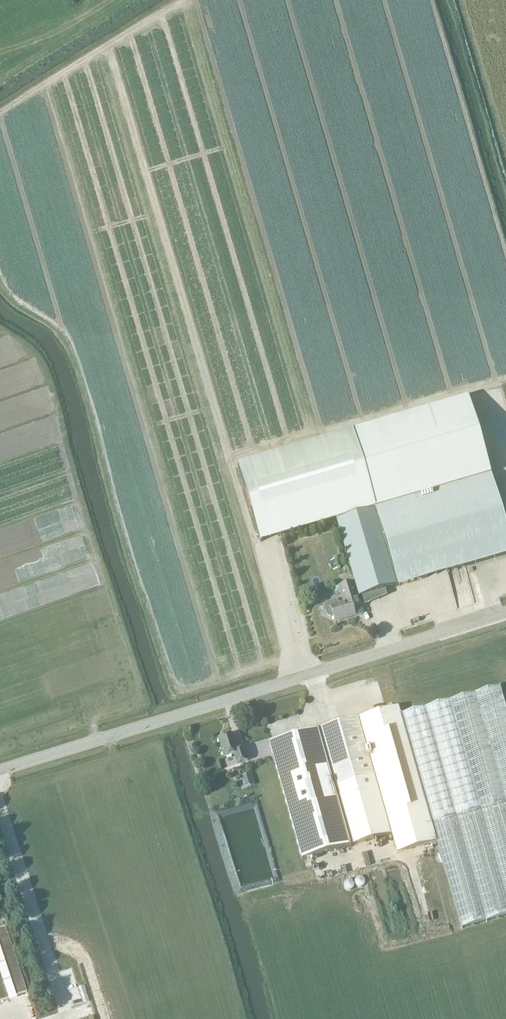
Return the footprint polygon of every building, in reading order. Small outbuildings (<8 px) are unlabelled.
[(353,430),(238,464),(261,542),(376,507),(353,430)] [(375,509),(398,586),(505,554),(505,523),(492,474),(375,509)] [(375,509),(337,520),(359,593),(357,594),(358,598),(364,596),(366,603),(386,595),(385,590),(398,586),(375,509)] [(327,603),(325,606),(328,615),(331,617),(334,616),(336,622),(363,613),(358,598),(357,594),(353,582),(339,586),(343,598),(344,598),(345,603),(340,604),(339,602),(336,600),(327,603)] [(401,715),(432,823),(437,842),(462,929),(505,916),(505,706),(500,686),(447,701),(401,715)] [(398,707),(271,744),(304,860),(352,846),(393,834),(432,823),(401,715),(398,707)] [(219,739),(225,758),(234,755),(237,764),(248,760),(244,748),(238,750),(233,734),(219,739)] [(412,849),(413,855),(425,852),(423,846),(412,849)]
